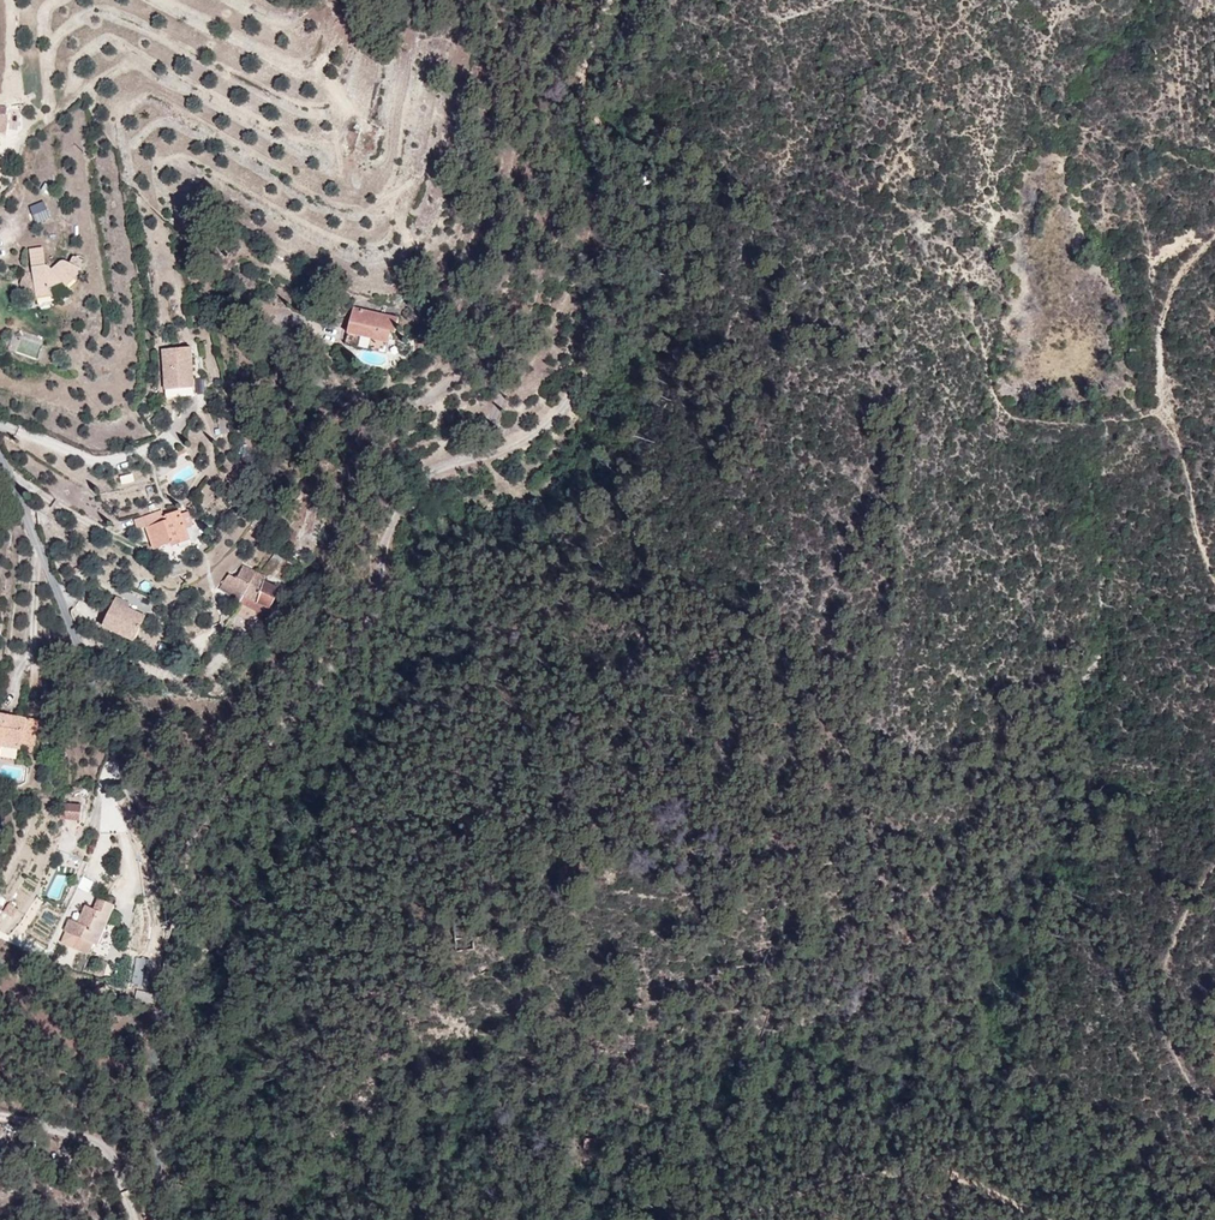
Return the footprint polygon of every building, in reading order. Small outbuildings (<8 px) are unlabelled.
[(0,102),(0,135),(8,138),(12,104),(0,102)] [(36,224),(51,218),(43,200),(29,206),(36,224)] [(59,264),(40,269),(45,299),(62,300),(59,264)] [(34,299),(32,272),(20,273),(22,300),(34,299)] [(409,316),(348,310),(346,335),(399,345),(409,316)] [(194,348),(163,353),(167,391),(197,394),(194,348)] [(502,410),(509,404),(500,395),(494,401),(502,410)] [(198,514),(154,530),(159,556),(201,542),(198,514)] [(145,515),(134,519),(137,529),(149,525),(145,515)] [(291,585),(244,570),(232,590),(284,609),(291,585)] [(150,609),(115,597),(103,625),(135,639),(150,609)] [(0,713),(0,748),(31,753),(32,717),(0,713)] [(60,803),(60,820),(80,820),(80,803),(60,803)] [(100,954),(117,914),(100,906),(95,917),(87,913),(80,931),(72,928),(67,941),(96,952),(100,954)] [(91,964),(96,952),(67,941),(62,953),(91,964)]
